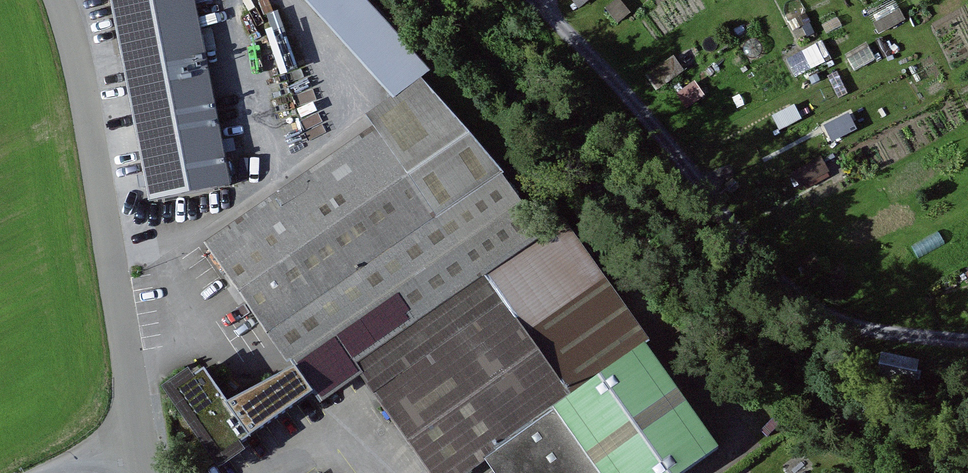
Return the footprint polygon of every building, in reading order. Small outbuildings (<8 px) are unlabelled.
[(150,203),(234,187),(198,0),(110,0),(150,203)] [(422,60),(367,0),(303,0),(387,92),(422,60)] [(882,21),(910,8),(906,0),(872,0),(882,21)] [(793,46),(801,63),(828,49),(820,33),(793,46)] [(375,128),(209,246),(322,403),(363,373),(549,240),(541,231),(423,80),(368,117),(375,128)] [(805,174),(833,158),(825,144),(797,160),(805,174)] [(432,472),(470,472),(654,341),(561,216),(541,231),(549,240),(363,373),(432,472)] [(486,464),(493,472),(702,472),(734,450),(657,344),(486,464)] [(232,472),(260,454),(253,444),(264,436),(219,372),(208,379),(203,372),(175,391),(232,472)]
